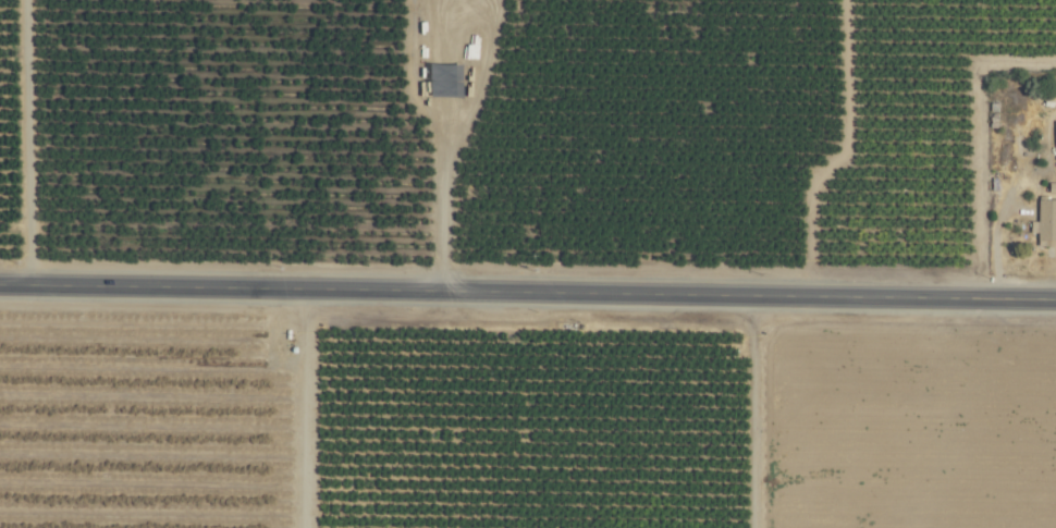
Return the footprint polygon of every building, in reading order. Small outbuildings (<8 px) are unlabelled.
[(1037,198),(1035,247),(1055,247),(1055,199),(1037,198)]
